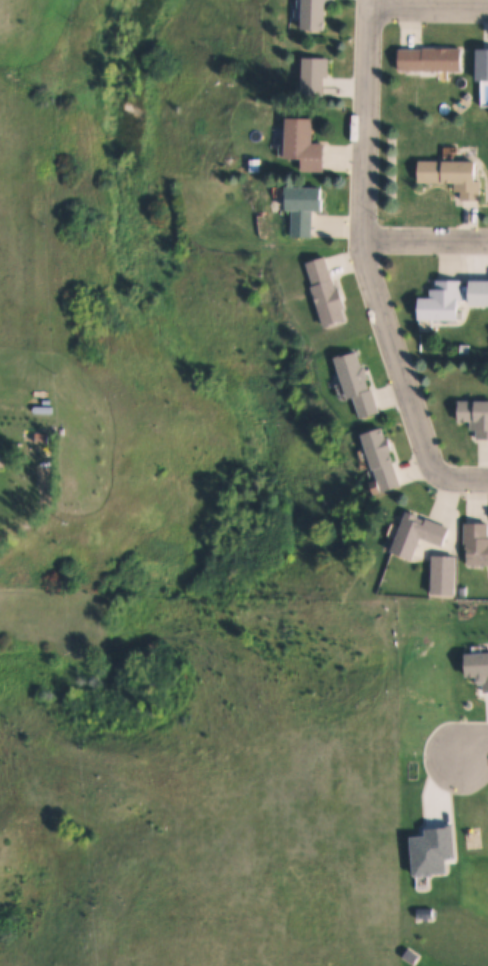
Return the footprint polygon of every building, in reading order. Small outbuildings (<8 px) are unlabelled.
[(303,28),(304,0),(331,0),(331,3),(327,3),(326,29),(303,28)] [(399,49),(422,50),(423,47),(462,48),(461,72),(398,70),(399,49)] [(476,49),(487,50),(487,80),(480,80),(475,80),(476,49)] [(302,96),(303,57),(328,58),(327,77),(324,77),(323,97),(302,96)] [(313,144),(325,144),(324,172),(303,172),(303,158),(286,158),(287,118),(314,119),(313,144)] [(250,159),(260,159),(260,173),(250,173),(250,159)] [(443,161),(476,162),(476,181),(479,181),(479,201),(459,200),(460,191),(453,191),(453,182),(443,182),(443,161)] [(288,186),(324,187),(323,212),(313,212),(312,238),(292,237),(292,211),(287,211),(288,186)] [(326,328),(313,286),(314,286),(307,263),(325,258),(332,280),(334,280),(337,289),(340,288),(347,308),(343,309),(347,321),(326,328)] [(420,297),(429,297),(430,289),(435,289),(435,280),(461,281),(460,320),(420,319),(420,297)] [(460,344),(470,344),(469,353),(460,353),(460,344)] [(362,418),(355,396),(348,398),(335,357),(343,355),(344,356),(358,352),(362,366),(365,365),(370,378),(367,379),(370,390),(373,389),(380,412),(362,418)] [(460,399),(487,401),(487,438),(476,438),(477,429),(471,429),(472,421),(459,421),(460,399)] [(363,434),(383,428),(387,439),(390,438),(393,449),(390,450),(402,487),(383,492),(376,469),(374,469),(363,434)] [(443,546),(422,537),(413,559),(392,550),(408,510),(451,527),(443,546)] [(465,523),(487,523),(487,538),(487,566),(466,565),(467,544),(464,544),(465,523)] [(434,555),(458,555),(457,594),(433,593),(434,555)]
